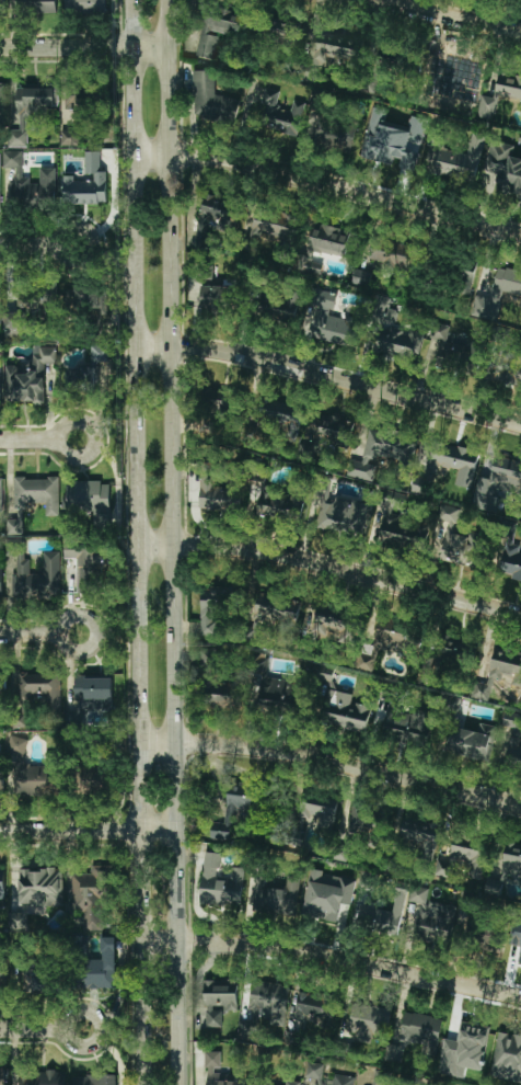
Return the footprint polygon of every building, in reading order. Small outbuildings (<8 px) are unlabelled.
[(56,0),(17,0),(18,13),(56,11),(56,0)] [(105,13),(105,0),(65,0),(65,13),(105,13)] [(215,58),(218,33),(238,36),(241,12),(221,10),(221,14),(204,12),(197,56),(215,58)] [(293,43),(293,20),(274,20),(273,42),(293,43)] [(306,79),(315,79),(316,62),(332,65),(332,58),(359,60),(362,32),(311,27),(306,79)] [(485,68),(445,58),(439,80),(478,91),(485,68)] [(239,99),(212,94),(216,72),(197,69),(190,116),(234,123),(239,99)] [(477,117),(494,119),(498,94),(520,98),(520,76),(499,72),(495,96),(482,94),(477,117)] [(54,88),(18,88),(16,129),(9,129),(9,147),(26,147),(27,115),(46,115),(46,105),(54,105),(54,88)] [(297,135),(303,102),(292,100),(290,110),(276,107),(279,91),(264,88),(256,126),(297,135)] [(77,125),(77,114),(92,115),(93,90),(66,90),(65,125),(77,125)] [(361,158),(395,163),(394,167),(416,171),(426,117),(371,107),(361,158)] [(344,150),(347,135),(356,137),(357,128),(321,119),(315,145),(344,150)] [(60,145),(78,146),(79,130),(61,129),(60,145)] [(485,137),(471,134),(466,153),(438,147),(431,173),(474,184),(485,137)] [(513,156),(514,144),(488,141),(486,173),(498,173),(496,195),(520,197),(520,156),(513,156)] [(56,168),(39,168),(39,181),(22,180),(22,151),(2,150),(2,168),(13,168),(13,193),(4,193),(4,201),(55,202),(56,168)] [(106,203),(106,171),(101,171),(101,151),(84,151),(84,175),(61,175),(61,204),(106,203)] [(198,247),(209,248),(210,219),(219,219),(218,230),(236,231),(236,197),(199,196),(198,247)] [(250,237),(259,238),(260,232),(280,237),(278,244),(291,247),(298,215),(256,206),(250,237)] [(344,259),(350,231),(312,221),(305,249),(344,259)] [(367,258),(381,261),(381,265),(409,272),(415,247),(371,237),(367,258)] [(503,292),(520,296),(520,272),(498,266),(490,298),(475,295),(471,315),(497,321),(503,292)] [(371,272),(355,269),(352,283),(369,285),(371,272)] [(79,286),(72,306),(103,316),(109,297),(79,286)] [(200,310),(233,312),(234,287),(201,286),(200,310)] [(311,336),(354,346),(359,320),(333,315),(338,294),(311,287),(308,304),(319,306),(311,336)] [(256,315),(294,321),(299,298),(260,292),(256,315)] [(369,350),(418,358),(422,332),(373,323),(369,350)] [(4,338),(24,336),(24,329),(4,330),(4,338)] [(466,344),(438,343),(437,368),(465,369),(466,344)] [(90,345),(90,362),(68,363),(68,388),(107,387),(105,345),(90,345)] [(5,401),(44,402),(44,363),(56,363),(56,346),(32,346),(32,366),(5,366),(5,401)] [(520,385),(520,356),(497,351),(490,378),(520,385)] [(198,430),(219,434),(227,391),(206,388),(198,430)] [(266,419),(289,420),(289,433),(298,433),(300,403),(267,401),(266,419)] [(344,448),(348,419),(322,414),(317,437),(336,441),(335,446),(344,448)] [(345,475),(372,481),(379,456),(412,464),(417,441),(369,429),(361,460),(349,457),(345,475)] [(471,488),(479,454),(436,443),(429,469),(455,476),(453,483),(471,488)] [(489,478),(478,476),(472,505),(495,511),(499,490),(520,495),(520,463),(495,457),(489,478)] [(199,510),(244,510),(244,487),(216,487),(216,467),(200,467),(199,510)] [(25,502),(51,502),(53,480),(14,479),(13,507),(25,507),(25,502)] [(67,482),(67,506),(78,506),(78,515),(94,515),(94,529),(111,529),(109,481),(67,482)] [(304,517),(306,486),(289,484),(288,498),(260,495),(258,514),(304,517)] [(366,534),(369,501),(323,496),(320,528),(366,534)] [(7,534),(22,534),(23,509),(19,509),(19,518),(7,518),(7,534)] [(378,540),(426,551),(432,524),(384,513),(378,540)] [(447,526),(441,560),(478,567),(484,533),(447,526)] [(518,552),(520,540),(506,538),(500,571),(512,573),(511,578),(520,579),(520,553),(518,552)] [(102,593),(103,545),(65,545),(65,558),(77,558),(77,592),(102,593)] [(59,550),(44,551),(44,573),(30,574),(28,557),(16,557),(16,573),(11,573),(12,596),(60,595),(59,550)] [(217,635),(218,603),(232,603),(232,587),(200,587),(200,633),(217,635)] [(256,592),(253,620),(297,626),(301,597),(256,592)] [(354,647),(362,615),(319,604),(311,633),(325,637),(327,627),(343,631),(339,643),(354,647)] [(372,672),(378,650),(414,658),(420,629),(379,620),(371,656),(359,653),(356,669),(372,672)] [(490,652),(489,674),(520,675),(520,654),(490,652)] [(47,711),(59,711),(60,674),(21,673),(20,694),(47,696),(47,711)] [(202,707),(244,707),(244,674),(227,674),(228,681),(202,681),(202,707)] [(113,676),(74,677),(74,712),(66,712),(66,726),(82,726),(82,711),(113,710),(113,676)] [(262,709),(298,707),(297,677),(260,679),(262,709)] [(486,700),(490,685),(475,681),(471,696),(486,700)] [(372,707),(350,701),(352,695),(328,688),(320,721),(366,733),(372,707)] [(428,745),(432,712),(387,706),(383,739),(428,745)] [(505,711),(502,726),(512,728),(505,766),(520,769),(520,746),(517,745),(520,721),(520,714),(505,711)] [(494,723),(463,720),(462,728),(451,727),(448,755),(490,758),(494,723)] [(21,762),(21,795),(59,795),(60,753),(46,753),(45,766),(25,765),(25,736),(8,736),(8,762),(21,762)] [(231,841),(233,809),(263,812),(266,786),(229,783),(224,823),(211,822),(210,838),(231,841)] [(337,799),(301,793),(297,824),(333,830),(337,799)] [(381,810),(350,809),(349,833),(380,834),(381,810)] [(431,859),(440,825),(404,815),(397,838),(419,844),(416,855),(431,859)] [(481,879),(488,838),(455,833),(450,859),(439,857),(436,875),(451,878),(454,860),(470,863),(467,877),(481,879)] [(503,846),(498,875),(488,873),(486,889),(501,892),(505,877),(520,880),(520,849),(503,846)] [(199,904),(241,906),(243,868),(231,867),(230,876),(219,876),(220,853),(202,852),(199,904)] [(70,875),(71,911),(82,911),(83,930),(102,930),(102,899),(112,899),(112,865),(91,865),(91,873),(70,875)] [(62,868),(19,868),(19,905),(62,904),(62,868)] [(355,878),(309,870),(301,915),(337,921),(340,903),(350,904),(355,878)] [(299,876),(286,876),(286,879),(252,878),(250,912),(297,914),(299,876)] [(361,904),(357,926),(398,934),(407,887),(395,884),(391,910),(361,904)] [(419,903),(414,937),(449,943),(455,906),(426,901),(428,889),(412,886),(409,901),(419,903)] [(513,923),(510,945),(520,946),(518,961),(520,962),(520,924),(513,923)] [(115,936),(99,936),(99,952),(88,952),(88,972),(72,972),(72,989),(115,989),(115,936)] [(25,992),(50,993),(50,972),(26,972),(25,992)] [(236,1009),(236,980),(204,980),(205,1027),(222,1027),(222,1010),(236,1009)] [(290,986),(252,981),(246,1021),(241,1020),(239,1036),(255,1038),(259,1008),(264,1009),(263,1024),(285,1027),(290,986)] [(322,1019),(321,1028),(335,1029),(338,997),(297,993),(294,1017),(322,1019)] [(355,1031),(354,1040),(370,1043),(372,1032),(385,1035),(391,1009),(352,1002),(346,1030),(355,1031)] [(441,1017),(404,1013),(400,1046),(385,1044),(383,1061),(402,1063),(404,1043),(420,1046),(419,1053),(436,1055),(441,1017)] [(464,1069),(483,1071),(488,1026),(459,1021),(458,1040),(442,1039),(439,1074),(463,1077),(464,1069)] [(497,1030),(488,1076),(508,1081),(510,1070),(520,1072),(520,1035),(497,1030)] [(205,1051),(205,1066),(208,1066),(207,1084),(242,1084),(242,1078),(218,1077),(219,1067),(220,1069),(220,1051),(205,1051)] [(324,1064),(308,1061),(303,1084),(321,1084),(324,1064)] [(386,1073),(373,1071),(372,1084),(386,1084),(386,1073)] [(19,1072),(19,1084),(63,1084),(63,1072),(19,1072)] [(73,1084),(116,1084),(116,1074),(72,1075),(73,1084)] [(354,1077),(333,1074),(331,1084),(352,1084),(354,1077)]
